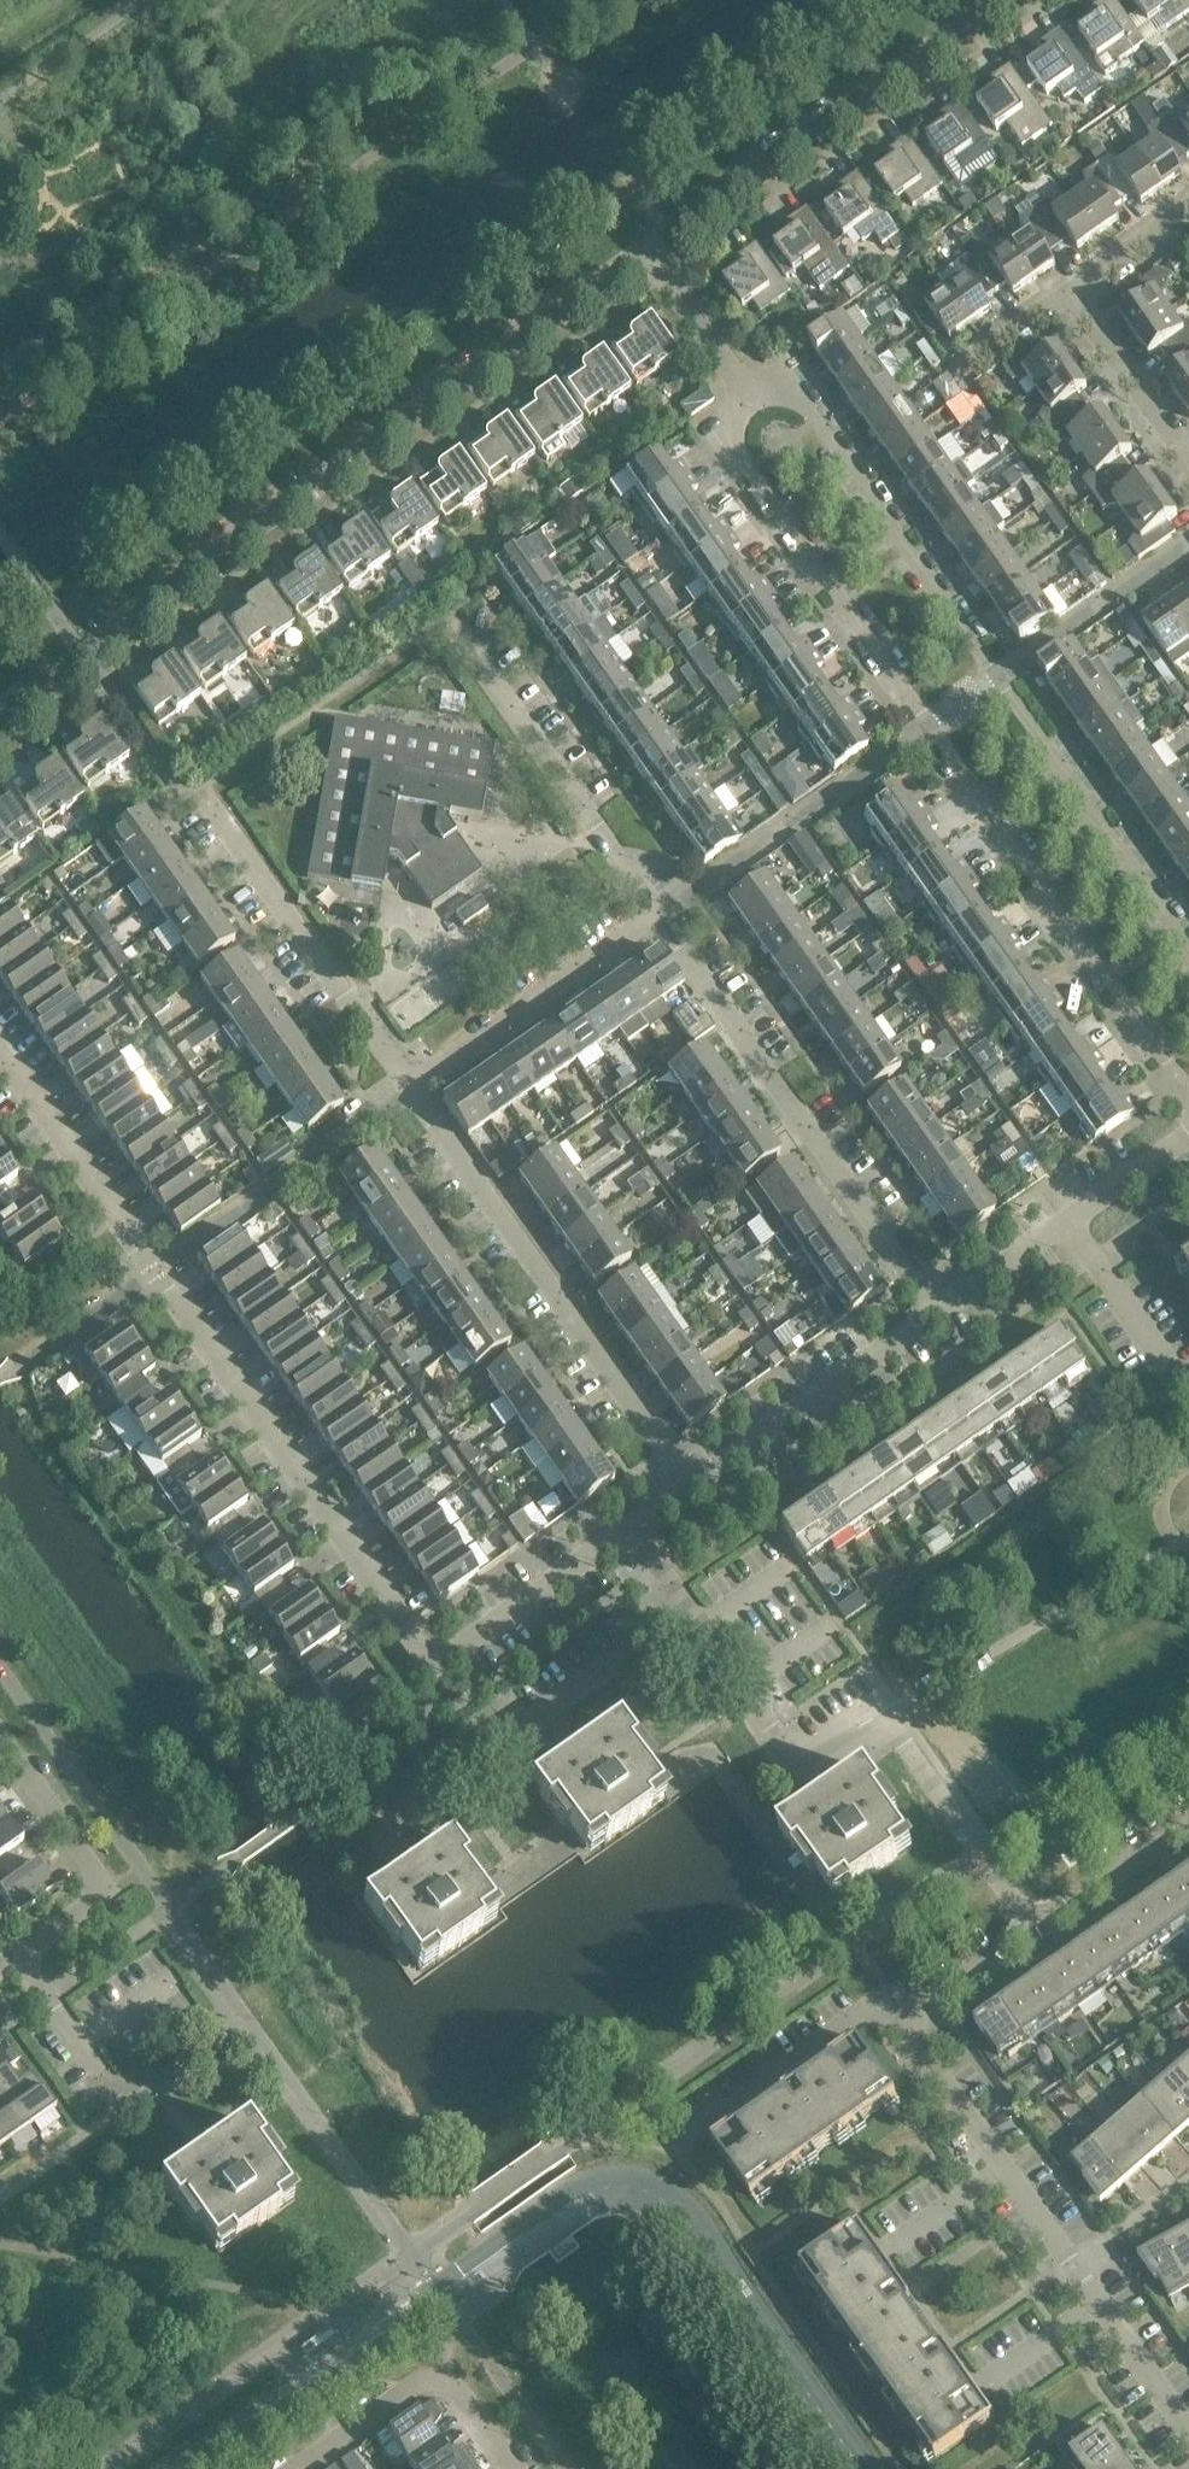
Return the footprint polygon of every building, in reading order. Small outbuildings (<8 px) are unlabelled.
[(1082,29),(1078,31),(1097,58),(1095,60),(1105,75),(1118,66),(1116,63),(1145,43),(1115,0),(1103,0),(1096,5),(1102,14),(1082,29)] [(1148,23),(1158,16),(1166,28),(1188,12),(1188,0),(1132,0),(1148,23)] [(1052,50),(1032,64),(1028,67),(1047,94),(1056,88),(1064,100),(1077,91),(1085,103),(1097,94),(1102,91),(1103,90),(1061,30),(1045,41),(1052,50)] [(1082,53),(1090,47),(1081,35),(1073,41),(1082,53)] [(1158,56),(1157,57),(1167,70),(1178,62),(1168,49),(1158,56)] [(1149,71),(1148,71),(1154,80),(1165,72),(1159,64),(1149,71)] [(1053,126),(1010,66),(994,77),(1001,86),(977,103),(996,130),(1006,123),(1023,147),(1053,126)] [(1102,91),(1097,94),(1109,112),(1114,108),(1102,91)] [(1167,98),(1152,108),(1161,120),(1187,157),(1188,156),(1188,118),(1188,119),(1176,111),(1167,98)] [(950,121),(926,138),(961,187),(1000,159),(959,101),(944,112),(950,121)] [(1187,157),(1161,120),(1147,130),(1147,131),(1151,145),(1137,154),(1162,189),(1183,174),(1176,165),(1187,157)] [(1056,134),(1047,140),(1053,148),(1062,142),(1056,134)] [(900,157),(880,171),(876,174),(895,201),(905,195),(913,207),(943,185),(909,137),(893,148),(900,157)] [(1089,149),(1088,150),(1096,161),(1105,154),(1098,143),(1089,149)] [(1162,189),(1137,154),(1124,164),(1112,156),(1111,155),(1097,165),(1123,202),(1134,194),(1141,204),(1162,189)] [(1123,202),(1097,165),(1083,175),(1083,176),(1087,190),(1073,199),(1098,234),(1119,219),(1112,210),(1123,202)] [(849,193),(829,207),(825,210),(844,237),(854,230),(862,242),(874,234),(882,246),(901,233),(858,173),(843,184),(849,193)] [(1034,193),(1026,199),(1033,210),(1041,204),(1034,193)] [(964,210),(976,202),(971,194),(959,202),(964,210)] [(1098,234),(1073,199),(1060,209),(1048,201),(1047,200),(1041,204),(1033,210),(1059,247),(1071,239),(1077,249),(1098,234)] [(985,209),(993,221),(1005,212),(997,200),(985,209)] [(945,215),(951,223),(963,215),(957,206),(945,215)] [(777,249),(770,254),(787,278),(794,273),(803,266),(820,290),(850,269),(807,208),(792,219),(798,228),(792,233),(786,237),(774,245),(777,249)] [(1059,247),(1033,210),(1019,220),(1020,221),(1023,235),(1010,244),(1034,279),(1055,264),(1048,255),(1059,247)] [(969,236),(961,243),(969,255),(979,248),(970,236),(969,236)] [(757,244),(741,255),(748,264),(724,281),(743,309),(753,302),(761,314),(791,293),(757,244)] [(1034,279),(1010,244),(996,254),(984,246),(984,245),(979,248),(969,255),(995,292),(1007,284),(1013,294),(1034,279)] [(995,292),(969,255),(938,277),(946,289),(970,324),(991,309),(984,300),(995,292)] [(1175,256),(1168,261),(1174,271),(1183,265),(1176,255),(1175,256)] [(1120,314),(1134,335),(1169,311),(1160,297),(1168,285),(1169,285),(1158,270),(1121,296),(1129,308),(1120,314)] [(970,324),(946,289),(932,299),(920,291),(920,290),(905,301),(931,337),(943,329),(950,339),(970,324)] [(903,310),(895,298),(887,304),(895,315),(903,310)] [(806,319),(795,305),(788,311),(798,325),(806,319)] [(911,322),(903,310),(895,315),(903,327),(911,322)] [(820,312),(815,311),(810,315),(816,324),(824,318),(820,312)] [(1169,311),(1134,335),(1149,356),(1159,349),(1166,360),(1188,344),(1188,322),(1179,324),(1169,311)] [(677,356),(650,317),(631,330),(632,331),(631,331),(630,332),(629,333),(629,335),(629,336),(629,337),(629,338),(629,339),(625,342),(623,339),(612,347),(610,348),(636,385),(653,373),(654,374),(658,371),(657,370),(677,356)] [(809,343),(825,365),(860,340),(844,318),(809,343)] [(875,361),(860,340),(825,365),(840,386),(875,361)] [(933,353),(925,341),(917,346),(925,358),(933,353)] [(1028,378),(1038,391),(1072,367),(1058,346),(1048,353),(1040,341),(1003,367),(1013,382),(1014,381),(1028,378)] [(1166,360),(1174,372),(1165,378),(1179,399),(1188,392),(1188,344),(1166,360)] [(630,390),(602,351),(583,364),(584,365),(583,365),(582,366),(581,367),(581,368),(581,370),(581,371),(582,372),(577,376),(576,373),(564,381),(562,382),(589,419),(605,407),(606,407),(610,405),(610,404),(630,390)] [(941,364),(933,353),(925,358),(933,370),(941,364)] [(890,383),(875,361),(840,386),(855,407),(890,383)] [(1087,388),(1072,367),(1038,391),(1047,405),(1039,417),(1038,417),(1048,432),(1085,405),(1077,394),(1087,388)] [(979,382),(977,384),(985,395),(994,389),(986,377),(979,382)] [(905,404),(890,383),(855,407),(870,429),(905,404)] [(963,395),(955,384),(947,389),(955,401),(963,395)] [(514,416),(541,453),(547,461),(565,449),(559,441),(562,438),(582,424),(554,385),(535,398),(536,398),(535,399),(534,400),(533,401),(533,402),(533,403),(533,405),(534,406),(529,409),(528,407),(516,415),(514,416)] [(679,407),(687,419),(713,401),(705,389),(679,407)] [(1179,399),(1188,413),(1188,392),(1179,399)] [(971,407),(963,395),(955,401),(963,412),(971,407)] [(920,425),(905,404),(870,429),(885,450),(920,425)] [(1093,417),(1085,405),(1048,432),(1058,446),(1059,445),(1073,442),(1083,455),(1117,431),(1103,410),(1093,417)] [(534,458),(506,419),(488,432),(487,433),(486,434),(485,435),(485,436),(485,438),(485,439),(486,440),(481,443),(480,441),(468,449),(468,448),(467,449),(493,486),(510,474),(510,475),(514,472),(534,458)] [(1001,432),(992,421),(985,426),(993,438),(1001,432)] [(935,447),(920,425),(885,450),(900,471),(935,447)] [(1132,451),(1117,431),(1083,455),(1092,468),(1084,481),(1083,481),(1093,495),(1130,469),(1122,458),(1132,451)] [(1009,444),(1001,432),(993,438),(1001,449),(1009,444)] [(950,468),(935,447),(900,471),(915,493),(950,468)] [(486,491),(458,452),(440,465),(440,466),(439,466),(438,467),(437,468),(437,470),(437,471),(437,473),(438,474),(433,477),(432,474),(420,482),(419,483),(445,520),(462,508),(462,509),(466,506),(466,505),(486,491)] [(630,492),(642,508),(688,475),(679,462),(669,469),(657,452),(624,475),(634,490),(630,492)] [(960,461),(950,468),(915,493),(930,514),(965,489),(975,482),(960,461)] [(1031,475),(1023,464),(1015,469),(1023,481),(1031,475)] [(1138,481),(1130,469),(1093,495),(1104,511),(1105,511),(1118,506),(1127,519),(1162,495),(1148,474),(1138,481)] [(697,488),(688,475),(642,508),(653,524),(656,522),(666,535),(699,512),(688,495),(697,488)] [(1039,487),(1031,475),(1023,481),(1031,492),(1039,487)] [(571,480),(558,488),(567,501),(580,492),(571,480)] [(438,525),(410,486),(392,499),(392,500),(391,500),(390,501),(389,502),(389,503),(389,504),(389,505),(389,506),(390,508),(385,511),(384,508),(372,516),(371,517),(397,554),(414,542),(418,539),(438,525)] [(980,511),(965,489),(930,514),(945,535),(980,511)] [(1177,515),(1162,495),(1127,519),(1137,532),(1129,544),(1128,545),(1139,560),(1176,534),(1167,522),(1177,515)] [(990,504),(980,511),(945,535),(960,557),(995,532),(1005,525),(990,504)] [(1061,518),(1053,506),(1045,512),(1053,523),(1061,518)] [(584,520),(575,508),(567,513),(575,525),(584,520)] [(523,512),(510,521),(519,535),(533,525),(523,512)] [(711,528),(699,512),(666,535),(676,549),(672,551),(683,567),(730,534),(721,521),(711,528)] [(1069,529),(1061,518),(1053,523),(1061,535),(1069,529)] [(390,559),(362,520),(344,533),(343,534),(342,535),(341,536),(341,537),(341,538),(341,539),(341,540),(342,541),(337,544),(336,542),(324,550),(323,551),(349,588),(366,576),(370,573),(390,559)] [(505,524),(502,543),(505,547),(517,538),(507,523),(505,524)] [(1010,553),(995,532),(960,557),(975,578),(1010,553)] [(492,566),(508,588),(546,561),(554,555),(539,533),(492,566)] [(739,547),(730,534),(683,567),(694,583),(698,581),(708,594),(741,571),(729,554),(739,547)] [(606,551),(597,539),(589,545),(598,557),(606,551)] [(619,557),(624,564),(637,555),(632,548),(619,557)] [(1091,560),(1083,548),(1075,554),(1083,566),(1091,560)] [(614,563),(606,551),(598,557),(606,569),(614,563)] [(1025,575),(1010,553),(975,578),(990,599),(1025,575)] [(342,593),(314,554),(296,567),(295,568),(294,569),(293,570),(293,571),(293,572),(293,573),(294,575),(289,578),(288,576),(276,584),(275,584),(301,621),(318,610),(322,607),(342,593)] [(1099,572),(1091,560),(1083,566),(1091,577),(1099,572)] [(546,562),(546,561),(508,588),(523,609),(561,582),(557,584),(543,564),(546,562)] [(753,587),(741,571),(708,594),(717,608),(714,610),(725,626),(771,594),(762,581),(753,587)] [(406,581),(413,591),(425,583),(418,573),(406,581)] [(649,574),(637,583),(645,594),(657,586),(649,574)] [(1040,596),(1025,575),(990,599),(1005,620),(1040,596)] [(636,593),(627,581),(619,587),(627,599),(636,593)] [(561,583),(561,582),(523,609),(538,631),(576,604),(576,603),(572,605),(558,585),(561,583)] [(649,594),(648,594),(655,603),(667,595),(660,586),(649,594)] [(294,627),(266,588),(248,601),(247,602),(246,603),(246,604),(245,605),(245,607),(245,608),(246,609),(242,612),(240,610),(228,618),(228,617),(227,618),(253,655),(270,643),(270,644),(274,641),(274,640),(294,627)] [(1186,591),(1165,606),(1188,640),(1188,595),(1186,591)] [(644,605),(636,593),(627,599),(636,611),(644,605)] [(780,607),(771,594),(725,626),(736,642),(740,640),(749,653),(783,630),(771,613),(780,607)] [(1056,618),(1040,596),(1005,620),(1021,643),(1056,618)] [(584,598),(576,604),(538,631),(553,652),(591,625),(599,619),(584,598)] [(393,606),(368,624),(377,637),(402,619),(393,606)] [(1165,606),(1143,622),(1175,666),(1188,656),(1188,640),(1165,606)] [(1140,630),(1132,618),(1124,624),(1132,635),(1140,630)] [(246,660),(218,621),(200,634),(200,635),(199,635),(198,636),(198,637),(197,638),(197,640),(198,641),(198,643),(194,646),(192,643),(180,651),(179,652),(205,689),(222,677),(222,678),(226,675),(226,674),(246,660)] [(666,636),(657,624),(649,630),(657,642),(666,636)] [(591,626),(591,625),(553,652),(568,673),(606,646),(602,648),(588,628),(591,626)] [(794,646),(783,630),(749,653),(759,667),(755,670),(766,685),(813,653),(804,640),(794,646)] [(1148,641),(1140,630),(1132,635),(1140,647),(1148,641)] [(686,633),(677,639),(687,653),(688,652),(691,650),(696,646),(686,633)] [(674,648),(666,636),(657,642),(666,654),(674,648)] [(1038,668),(1054,690),(1089,665),(1073,643),(1038,668)] [(691,650),(688,652),(707,679),(717,672),(698,645),(696,646),(691,650)] [(606,647),(606,646),(568,673),(583,694),(621,668),(621,667),(617,669),(603,649),(606,647)] [(822,666),(813,653),(766,685),(778,701),(781,699),(791,713),(824,689),(813,672),(822,666)] [(199,696),(172,657),(153,670),(154,671),(153,671),(152,672),(151,673),(151,675),(151,676),(151,678),(152,679),(147,682),(146,679),(134,687),(132,688),(159,725),(175,713),(176,714),(180,711),(180,710),(199,696)] [(1099,658),(1089,665),(1054,690),(1069,711),(1114,680),(1099,658)] [(1170,672),(1162,661),(1154,666),(1162,678),(1170,672)] [(696,679),(687,667),(679,672),(687,684),(696,679)] [(621,668),(583,694),(598,716),(636,689),(636,688),(632,691),(618,671),(621,668)] [(1178,684),(1170,672),(1162,678),(1170,689),(1178,684)] [(280,680),(266,690),(275,703),(291,692),(282,679),(280,680)] [(704,691),(696,679),(687,684),(696,696),(704,691)] [(1129,701),(1114,680),(1069,711),(1084,732),(1129,701)] [(636,689),(598,716),(613,737),(651,710),(651,709),(647,712),(633,692),(636,689)] [(836,705),(824,689),(791,713),(800,726),(797,729),(808,745),(854,712),(845,699),(836,705)] [(1144,722),(1129,701),(1084,732),(1099,754),(1134,729),(1144,722)] [(651,711),(651,710),(613,737),(628,758),(666,731),(662,733),(648,713),(651,711)] [(726,722),(718,710),(709,716),(718,728),(726,722)] [(864,725),(854,712),(808,745),(819,761),(823,758),(833,772),(866,749),(854,731),(864,725)] [(128,758),(101,719),(83,732),(82,733),(81,734),(81,735),(80,736),(80,737),(80,739),(81,740),(76,743),(75,741),(63,749),(62,750),(88,787),(105,775),(109,772),(128,758)] [(307,878),(383,891),(388,859),(397,860),(431,909),(481,874),(447,825),(448,816),(481,822),(494,746),(335,719),(307,878)] [(735,734),(726,722),(718,728),(726,740),(735,734)] [(1149,750),(1134,729),(1099,754),(1114,775),(1149,750)] [(666,732),(666,731),(628,758),(643,779),(681,753),(681,752),(677,754),(663,734),(666,732)] [(1164,772),(1149,750),(1114,775),(1129,796),(1164,772)] [(756,764),(748,752),(739,758),(748,770),(756,764)] [(681,753),(643,779),(658,801),(696,774),(695,773),(692,776),(678,756),(681,753)] [(83,799),(56,760),(37,773),(37,774),(36,775),(35,776),(35,778),(34,779),(35,779),(35,781),(35,782),(31,785),(29,782),(18,790),(17,790),(16,791),(42,828),(59,816),(59,817),(64,814),(63,813),(83,799)] [(765,776),(756,764),(748,770),(756,782),(765,776)] [(1179,793),(1164,772),(1129,796),(1144,818),(1179,793)] [(696,775),(696,774),(658,801),(673,822),(711,795),(710,795),(707,797),(693,777),(696,775)] [(870,832),(881,848),(928,816),(918,803),(909,809),(897,792),(863,815),(873,830),(870,832)] [(1179,793),(1144,818),(1159,839),(1188,818),(1188,807),(1179,793)] [(711,796),(711,795),(673,822),(688,843),(726,816),(725,816),(722,818),(708,798),(711,796)] [(786,807),(778,795),(769,801),(778,813),(786,807)] [(9,799),(0,806),(0,864),(12,855),(12,856),(17,853),(16,852),(36,839),(9,799)] [(158,834),(142,811),(95,845),(111,867),(123,859),(158,834)] [(726,817),(726,816),(688,843),(703,865),(741,838),(741,837),(737,840),(723,819),(726,817)] [(937,828),(928,816),(881,848),(892,864),(896,862),(905,875),(939,852),(927,835),(937,828)] [(1159,839),(1174,861),(1188,850),(1188,818),(1159,839)] [(803,833),(787,844),(793,853),(809,842),(803,833)] [(173,855),(158,834),(123,859),(138,880),(173,855)] [(59,841),(48,849),(56,860),(69,851),(61,840),(59,841)] [(1174,861),(1188,881),(1188,850),(1174,861)] [(951,868),(939,852),(905,875),(915,889),(911,891),(923,907),(969,875),(960,862),(951,868)] [(188,877),(173,855),(138,880),(153,902),(188,877)] [(826,865),(820,856),(811,863),(817,871),(826,865)] [(832,873),(826,865),(817,871),(823,879),(832,873)] [(62,869),(54,875),(59,883),(68,877),(62,869)] [(727,900),(743,923),(779,898),(763,875),(727,900)] [(978,888),(969,875),(923,907),(934,923),(937,921),(947,934),(981,911),(969,894),(978,888)] [(203,898),(188,877),(153,902),(168,923),(203,898)] [(56,890),(47,878),(39,884),(47,896),(56,890)] [(885,907),(877,896),(864,905),(872,916),(885,907)] [(218,919),(203,898),(168,923),(183,944),(218,919)] [(463,927),(488,910),(480,898),(455,916),(463,927)] [(794,919),(779,898),(743,923),(758,944),(794,919)] [(856,907),(850,899),(841,905),(847,913),(856,907)] [(87,903),(78,910),(84,918),(93,912),(87,903)] [(23,929),(8,907),(0,912),(0,945),(23,929)] [(862,916),(856,907),(847,913),(853,922),(862,916)] [(78,922),(70,910),(62,916),(70,928),(78,922)] [(992,927),(981,911),(947,934),(957,948),(953,950),(964,966),(1011,934),(1002,921),(992,927)] [(99,920),(93,912),(84,918),(90,926),(99,920)] [(234,942),(218,919),(183,944),(199,967),(234,942)] [(809,940),(794,919),(758,944),(773,965),(809,940)] [(87,934),(78,922),(70,928),(78,940),(87,934)] [(23,929),(0,945),(0,977),(38,950),(23,929)] [(1020,947),(1011,934),(964,966),(976,982),(979,980),(989,993),(1022,970),(1010,953),(1020,947)] [(824,962),(809,940),(773,965),(788,987),(824,962)] [(886,950),(880,941),(871,948),(877,956),(886,950)] [(116,946),(108,952),(114,960),(122,954),(116,946)] [(684,985),(659,949),(636,965),(661,1000),(684,985)] [(38,950),(0,977),(0,979),(14,999),(53,972),(38,950)] [(892,958),(886,950),(877,956),(883,965),(892,958)] [(108,965),(100,953),(92,959),(100,971),(108,965)] [(128,963),(122,954),(114,960),(120,969),(128,963)] [(201,979),(216,1002),(252,977),(236,954),(201,979)] [(906,965),(926,993),(949,977),(942,968),(929,977),(915,958),(906,965)] [(839,983),(824,962),(788,987),(803,1008),(839,983)] [(117,977),(108,965),(100,971),(108,983),(117,977)] [(661,1000),(636,965),(615,980),(640,1015),(661,1000)] [(888,971),(892,977),(899,972),(895,966),(888,971)] [(1034,986),(1022,970),(989,993),(998,1007),(995,1010),(1006,1026),(1052,993),(1043,980),(1034,986)] [(68,993),(53,972),(14,999),(29,1021),(68,993)] [(267,998),(252,977),(216,1002),(231,1023),(267,998)] [(648,1027),(640,1015),(615,980),(593,995),(618,1030),(627,1042),(648,1027)] [(854,1004),(839,983),(803,1008),(818,1029),(854,1004)] [(916,992),(910,984),(901,990),(907,999),(916,992)] [(922,1001),(916,992),(907,999),(913,1007),(922,1001)] [(83,1014),(68,993),(29,1021),(44,1042),(83,1014)] [(1062,1006),(1052,993),(1006,1026),(1017,1041),(1021,1039),(1030,1053),(1064,1029),(1052,1012),(1062,1006)] [(151,995),(142,1001),(148,1009),(157,1003),(151,995)] [(618,1030),(593,995),(572,1010),(597,1046),(618,1030)] [(138,1008),(130,996),(122,1001),(130,1013),(138,1008)] [(282,1019),(267,998),(231,1023),(246,1044),(282,1019)] [(163,1012),(157,1003),(148,1009),(154,1018),(163,1012)] [(869,1026),(854,1004),(818,1029),(833,1051),(869,1026)] [(146,1020),(138,1008),(130,1013),(138,1025),(146,1020)] [(597,1046),(572,1010),(550,1025),(575,1061),(597,1046)] [(99,1036),(83,1014),(44,1042),(59,1063),(99,1036)] [(714,1028),(705,1016),(683,1031),(692,1044),(714,1028)] [(297,1041),(282,1019),(246,1044),(261,1066),(297,1041)] [(575,1061),(550,1025),(529,1040),(554,1076),(575,1061)] [(884,1047),(869,1026),(833,1051),(848,1072),(884,1047)] [(1076,1046),(1064,1029),(1030,1053),(1040,1066),(1037,1069),(1048,1085),(1094,1052),(1085,1039),(1076,1046)] [(950,1041),(944,1033),(936,1039),(942,1047),(950,1041)] [(114,1057),(99,1036),(59,1063),(74,1085),(114,1057)] [(168,1051),(160,1039),(152,1044),(160,1056),(168,1051)] [(554,1076),(529,1040),(507,1055),(532,1091),(554,1076)] [(312,1062),(297,1041),(261,1066),(276,1087),(312,1062)] [(956,1050),(950,1041),(942,1047),(948,1056),(956,1050)] [(984,1042),(968,1053),(988,1081),(1003,1070),(984,1042)] [(185,1043),(176,1049),(182,1058),(191,1052),(185,1043)] [(673,1044),(664,1050),(670,1059),(679,1053),(673,1044)] [(718,1068),(702,1045),(667,1070),(683,1093),(718,1068)] [(900,1069),(884,1047),(848,1072),(864,1094),(900,1069)] [(670,1059),(664,1050),(656,1056),(662,1065),(670,1059)] [(177,1063),(168,1051),(160,1056),(169,1068),(177,1063)] [(197,1060),(191,1052),(182,1058),(188,1066),(197,1060)] [(1103,1065),(1094,1052),(1048,1085),(1059,1101),(1062,1098),(1072,1112),(1106,1088),(1094,1072),(1103,1065)] [(532,1091),(507,1055),(486,1070),(511,1106),(532,1091)] [(129,1079),(114,1057),(74,1085),(89,1106),(129,1079)] [(327,1083),(312,1062),(276,1087),(291,1108),(327,1083)] [(733,1089),(718,1068),(683,1093),(698,1114),(733,1089)] [(511,1106),(486,1070),(465,1085),(490,1121),(511,1106)] [(630,1075),(621,1080),(627,1089),(636,1083),(630,1075)] [(144,1100),(129,1079),(89,1106),(104,1127),(144,1100)] [(627,1089),(621,1080),(613,1086),(619,1095),(627,1089)] [(198,1093),(190,1081),(182,1087),(190,1099),(198,1093)] [(985,1090),(979,1082),(970,1088),(976,1096),(985,1090)] [(343,1106),(327,1083),(291,1108),(307,1131),(343,1106)] [(866,1108),(882,1130),(918,1105),(902,1083),(866,1108)] [(490,1121),(465,1085),(442,1101),(467,1136),(490,1121)] [(215,1086),(206,1092),(212,1100),(221,1094),(215,1086)] [(1117,1105),(1106,1088),(1072,1112),(1082,1125),(1078,1128),(1090,1144),(1136,1112),(1127,1098),(1117,1105)] [(748,1110),(733,1089),(698,1114),(713,1135),(748,1110)] [(991,1099),(985,1090),(976,1096),(982,1105),(991,1099)] [(207,1105),(198,1093),(190,1099),(199,1111),(207,1105)] [(227,1103),(221,1094),(212,1100),(218,1109),(227,1103)] [(159,1121),(144,1100),(104,1127),(119,1149),(159,1121)] [(587,1104),(579,1110),(585,1119),(593,1113),(587,1104)] [(933,1127),(918,1105),(882,1130),(897,1152),(933,1127)] [(585,1119),(579,1110),(570,1116),(576,1125),(585,1119)] [(763,1132),(748,1110),(713,1135),(728,1157),(763,1132)] [(632,1116),(623,1122),(629,1131),(638,1124),(632,1116)] [(174,1142),(159,1121),(119,1149),(134,1170),(174,1142)] [(228,1136),(220,1124),(212,1130),(220,1142),(228,1136)] [(644,1133),(638,1124),(629,1131),(635,1139),(644,1133)] [(1015,1133),(1009,1124),(1000,1131),(1006,1139),(1015,1133)] [(623,1135),(617,1126),(608,1132),(614,1141),(623,1135)] [(948,1148),(933,1127),(897,1152),(912,1173),(948,1148)] [(245,1128),(236,1134),(242,1143),(251,1137),(245,1128)] [(779,1154),(763,1132),(728,1157),(744,1179),(779,1154)] [(1021,1141),(1015,1133),(1006,1139),(1012,1148),(1021,1141)] [(544,1135),(536,1141),(542,1149),(550,1143),(544,1135)] [(629,1143),(623,1135),(614,1141),(620,1149),(629,1143)] [(237,1148),(228,1136),(220,1142),(229,1154),(237,1148)] [(257,1145),(251,1137),(242,1143),(248,1151),(257,1145)] [(285,1141),(255,1162),(265,1176),(295,1155),(285,1141)] [(542,1149),(536,1141),(527,1147),(533,1155),(542,1149)] [(189,1164),(174,1142),(134,1170),(149,1191),(189,1164)] [(519,1142),(510,1148),(518,1161),(528,1155),(519,1142)] [(963,1169),(948,1148),(912,1173),(927,1194),(963,1169)] [(338,1174),(354,1197),(389,1172),(373,1150),(338,1174)] [(518,1175),(534,1198),(570,1173),(554,1150),(518,1175)] [(489,1167),(498,1180),(520,1165),(511,1152),(489,1167)] [(2,1154),(0,1155),(0,1204),(11,1196),(4,1186),(17,1176),(2,1154)] [(662,1159),(653,1165),(659,1173),(668,1167),(662,1159)] [(744,1194),(760,1217),(807,1183),(791,1161),(744,1194)] [(204,1185),(189,1164),(149,1191),(164,1213),(204,1185)] [(674,1175),(668,1167),(659,1173),(665,1182),(674,1175)] [(259,1180),(251,1168),(243,1173),(251,1186),(259,1180)] [(1046,1177),(1040,1168),(1031,1174),(1037,1183),(1046,1177)] [(653,1177),(647,1169),(639,1175),(644,1183),(653,1177)] [(978,1190),(963,1169),(927,1194),(942,1215),(978,1190)] [(404,1193),(389,1172),(354,1197),(369,1218),(404,1193)] [(584,1194),(570,1173),(534,1198),(549,1219),(584,1194)] [(639,1175),(626,1183),(632,1192),(644,1183),(639,1175)] [(659,1186),(653,1177),(644,1183),(650,1192),(659,1186)] [(822,1205),(807,1183),(760,1217),(775,1238),(822,1205)] [(220,1207),(204,1185),(164,1213),(180,1235),(220,1207)] [(994,1213),(978,1190),(942,1215),(958,1238),(994,1213)] [(284,1201),(288,1208),(301,1200),(296,1193),(284,1201)] [(419,1215),(404,1193),(369,1218),(384,1240),(419,1215)] [(599,1215),(584,1194),(549,1219),(564,1240),(599,1215)] [(11,1196),(0,1204),(0,1236),(8,1247),(47,1219),(32,1197),(18,1206),(11,1196)] [(284,1215),(276,1203),(268,1209),(276,1221),(284,1215)] [(837,1226),(822,1205),(775,1238),(790,1259),(801,1251),(837,1226)] [(696,1207),(687,1213),(693,1222),(702,1216),(696,1207)] [(434,1236),(419,1215),(384,1240),(399,1261),(434,1236)] [(614,1237),(599,1215),(564,1240),(579,1261),(614,1237)] [(708,1224),(702,1216),(693,1222),(699,1230),(708,1224)] [(307,1217),(299,1223),(305,1232),(313,1226),(307,1217)] [(687,1226),(681,1218),(673,1224),(679,1232),(687,1226)] [(63,1241),(47,1219),(8,1247),(31,1280),(57,1261),(50,1251),(63,1241)] [(319,1234),(313,1226),(305,1232),(310,1240),(319,1234)] [(693,1234),(687,1226),(679,1232),(685,1241),(693,1234)] [(852,1247),(837,1226),(801,1251),(816,1272),(852,1247)] [(252,1253),(236,1231),(197,1259),(212,1281),(252,1253)] [(307,1247),(298,1235),(290,1241),(299,1253),(307,1247)] [(449,1257),(434,1236),(399,1261),(414,1282),(449,1257)] [(630,1259),(614,1237),(579,1261),(595,1284),(630,1259)] [(322,1238),(313,1244),(319,1253),(331,1244),(327,1239),(322,1238)] [(315,1259),(307,1247),(299,1253),(307,1265),(315,1259)] [(332,1247),(323,1254),(328,1261),(333,1258),(334,1251),(332,1247)] [(867,1269),(852,1247),(816,1272),(831,1294),(867,1269)] [(267,1275),(252,1253),(212,1281),(227,1302),(267,1275)] [(731,1256),(722,1263),(728,1271),(737,1265),(731,1256)] [(464,1278),(449,1257),(414,1282),(429,1303),(464,1278)] [(337,1260),(328,1266),(334,1274),(343,1268),(337,1260)] [(743,1273),(737,1265),(728,1271),(734,1279),(743,1273)] [(722,1275),(716,1267),(707,1273),(713,1281),(722,1275)] [(349,1277),(343,1268),(334,1274),(340,1283),(349,1277)] [(883,1291),(867,1269),(831,1294),(847,1316),(883,1291)] [(597,1297),(613,1320),(649,1295),(633,1272),(597,1297)] [(708,1274),(702,1278),(707,1285),(713,1281),(708,1274)] [(282,1296),(267,1275),(227,1302),(242,1324),(282,1296)] [(728,1284),(722,1275),(713,1281),(719,1290),(728,1284)] [(337,1290),(328,1278),(320,1283),(329,1295),(337,1290)] [(479,1300),(464,1278),(429,1303),(444,1325),(479,1300)] [(353,1281),(344,1287),(349,1295),(358,1289),(353,1281)] [(345,1302),(337,1290),(329,1295),(337,1307),(345,1302)] [(358,1291),(352,1295),(356,1302),(363,1297),(358,1291)] [(663,1316),(649,1295),(613,1320),(628,1341),(663,1316)] [(297,1317),(282,1296),(242,1324),(257,1345),(297,1317)] [(761,1299),(752,1305),(758,1313),(767,1307),(761,1299)] [(494,1321),(479,1300),(444,1325),(459,1346),(494,1321)] [(367,1302),(359,1308),(365,1317),(373,1311),(367,1302)] [(773,1316),(767,1307),(758,1313),(764,1322),(773,1316)] [(752,1318),(746,1309),(737,1315),(743,1324),(752,1318)] [(379,1319),(373,1311),(365,1317),(370,1325),(379,1319)] [(379,1319),(370,1325),(379,1337),(392,1328),(383,1316),(379,1319)] [(679,1337),(663,1316),(628,1341),(643,1362),(679,1337)] [(312,1338),(297,1317),(257,1345),(272,1366),(312,1338)] [(758,1326),(752,1318),(743,1324),(749,1332),(758,1326)] [(367,1332),(358,1320),(350,1326),(359,1338),(367,1332)] [(510,1344),(494,1321),(459,1346),(475,1369),(510,1344)] [(109,1336),(102,1326),(76,1344),(99,1377),(139,1349),(123,1326),(109,1336)] [(392,1330),(379,1339),(385,1348),(397,1339),(392,1330)] [(1083,1366),(1058,1330),(1044,1339),(1046,1341),(1039,1346),(1038,1344),(1035,1345),(1061,1382),(1083,1366)] [(375,1344),(367,1332),(359,1338),(367,1350),(375,1344)] [(693,1359),(679,1337),(643,1362),(658,1383),(693,1359)] [(327,1360),(312,1338),(272,1366),(287,1387),(327,1360)] [(791,1342),(783,1349),(789,1357),(797,1351),(791,1342)] [(397,1345),(389,1351),(395,1359),(403,1353),(397,1345)] [(1061,1382),(1035,1345),(1023,1354),(1025,1356),(1018,1361),(1017,1359),(1014,1360),(1040,1397),(1061,1382)] [(154,1371),(139,1349),(99,1377),(122,1409),(148,1391),(141,1381),(154,1371)] [(486,1375),(502,1398),(538,1373),(522,1350),(486,1375)] [(409,1362),(403,1353),(395,1359),(401,1368),(409,1362)] [(783,1361),(777,1353),(768,1359),(774,1368),(783,1361)] [(708,1380),(693,1359),(658,1383),(673,1405),(708,1380)] [(342,1381),(327,1360),(287,1387),(302,1409),(342,1381)] [(1040,1397),(1014,1360),(1002,1369),(1003,1371),(997,1376),(995,1374),(993,1375),(1019,1412),(1040,1397)] [(397,1375),(389,1363),(380,1369),(389,1381),(397,1375)] [(415,1364),(403,1372),(409,1380),(422,1371),(417,1363),(415,1364)] [(553,1394),(538,1373),(502,1398),(517,1419),(553,1394)] [(423,1374),(411,1382),(419,1395),(431,1386),(423,1374)] [(405,1387),(397,1375),(389,1381),(397,1393),(405,1387)] [(1019,1412),(993,1375),(980,1384),(982,1386),(975,1391),(974,1389),(972,1390),(997,1427),(1019,1412)] [(724,1402),(708,1380),(673,1405),(689,1427),(724,1402)] [(357,1402),(342,1381),(302,1409),(317,1430),(357,1402)] [(997,1427),(972,1390),(959,1399),(961,1401),(954,1406),(953,1404),(950,1405),(976,1442),(997,1427)] [(155,1402),(148,1391),(122,1409),(145,1442),(185,1414),(169,1392),(155,1402)] [(432,1394),(423,1400),(429,1408),(438,1402),(432,1394)] [(568,1415),(553,1394),(517,1419),(532,1440),(568,1415)] [(372,1424),(357,1402),(317,1430),(333,1452),(372,1424)] [(444,1411),(438,1402),(429,1408),(435,1417),(444,1411)] [(976,1442),(950,1405),(938,1414),(939,1416),(933,1421),(931,1419),(929,1420),(955,1457),(976,1442)] [(427,1418),(419,1406),(411,1412),(419,1424),(427,1418)] [(1099,1419),(1098,1421),(1108,1436),(1123,1425),(1113,1410),(1099,1419)] [(201,1436),(185,1414),(145,1442),(169,1475),(194,1457),(187,1446),(201,1436)] [(583,1437),(568,1415),(532,1440),(547,1461),(583,1437)] [(436,1430),(427,1418),(419,1424),(428,1436),(436,1430)] [(955,1457),(929,1420),(917,1429),(918,1431),(912,1436),(910,1434),(908,1435),(934,1472),(955,1457)] [(387,1445),(372,1424),(333,1452),(348,1473),(387,1445)] [(1073,1441),(1072,1441),(1081,1454),(1101,1440),(1091,1427),(1073,1441)] [(934,1472),(908,1435),(895,1444),(897,1446),(890,1451),(889,1449),(886,1450),(912,1487),(934,1472)] [(598,1458),(583,1437),(547,1461),(562,1483),(598,1458)] [(466,1442),(457,1448),(463,1457),(472,1451),(466,1442)] [(402,1467),(387,1445),(348,1473),(363,1494),(402,1467)] [(457,1460),(448,1448),(440,1454),(449,1466),(457,1460)] [(912,1487),(886,1450),(874,1459),(875,1461),(869,1466),(867,1464),(865,1465),(891,1502),(912,1487)] [(478,1459),(472,1451),(463,1457),(469,1465),(478,1459)] [(202,1467),(194,1457),(169,1475),(157,1483),(180,1516),(192,1508),(231,1480),(215,1457),(202,1467)] [(614,1480),(598,1458),(562,1483),(578,1505),(614,1480)] [(1031,1473),(1038,1484),(1059,1469),(1051,1458),(1031,1473)] [(465,1472),(457,1460),(449,1466),(457,1478),(465,1472)] [(891,1502),(865,1465),(853,1474),(854,1476),(848,1481),(846,1479),(844,1480),(870,1517),(891,1502)] [(483,1467),(477,1466),(472,1469),(478,1478),(487,1472),(483,1467)] [(417,1488),(402,1467),(363,1494),(378,1515),(417,1488)] [(1008,1486),(1007,1487),(1017,1501),(1037,1486),(1028,1472),(1008,1486)] [(489,1483),(490,1477),(487,1473),(479,1478),(484,1486),(489,1483)] [(247,1502),(231,1480),(192,1508),(215,1540),(240,1522),(233,1512),(247,1502)] [(870,1517),(844,1480),(831,1489),(833,1491),(826,1496),(825,1494),(823,1495),(848,1532),(870,1517)] [(496,1485),(487,1491),(493,1499),(502,1493),(496,1485)] [(924,1499),(923,1499),(937,1519),(955,1506),(941,1487),(924,1499)] [(432,1509),(417,1488),(378,1515),(393,1537),(432,1509)] [(1005,1488),(992,1497),(1002,1510),(1015,1501),(1005,1488)] [(487,1503),(478,1491),(470,1496),(479,1508),(487,1503)] [(508,1502),(502,1493),(493,1499),(499,1508),(508,1502)] [(848,1532),(823,1495),(810,1504),(812,1506),(805,1511),(804,1509),(801,1510),(827,1547),(848,1532)] [(981,1497),(961,1511),(974,1531),(994,1517),(981,1497)] [(495,1515),(487,1503),(479,1508),(487,1520),(495,1515)] [(447,1530),(432,1509),(393,1537),(408,1558),(447,1530)] [(827,1547),(801,1510),(799,1512),(800,1514),(794,1519),(792,1516),(779,1526),(805,1562),(827,1547)] [(522,1511),(508,1521),(524,1543),(538,1534),(522,1511)] [(248,1533),(240,1522),(215,1540),(238,1573),(277,1545),(261,1523),(248,1533)] [(462,1552),(447,1530),(408,1558),(423,1579),(462,1552)] [(517,1546),(509,1534),(501,1540),(509,1552),(517,1546)] [(293,1568),(277,1545),(238,1573),(261,1606),(287,1588),(279,1577),(293,1568)] [(925,1551),(912,1561),(917,1568),(931,1558),(925,1551)] [(478,1574),(462,1552),(423,1579),(438,1602),(478,1574)] [(892,1571),(884,1570),(879,1574),(886,1583),(896,1577),(892,1571)] [(294,1598),(287,1588),(261,1606),(284,1639),(323,1611),(308,1588),(294,1598)] [(837,1608),(836,1608),(845,1621),(856,1614),(847,1601),(837,1608)] [(339,1633),(323,1611),(284,1639),(307,1671),(333,1653),(325,1643),(339,1633)] [(340,1664),(333,1653),(307,1671),(330,1704),(370,1676),(354,1654),(340,1664)] [(253,1666),(252,1666),(260,1677),(273,1668),(265,1657),(253,1666)] [(385,1699),(370,1676),(330,1704),(353,1737),(379,1719),(371,1708),(385,1699)] [(634,1746),(618,1723),(580,1749),(583,1754),(577,1758),(572,1762),(569,1757),(530,1784),(547,1808),(553,1804),(585,1849),(600,1838),(604,1844),(626,1829),(628,1828),(649,1812),(645,1806),(660,1796),(629,1750),(634,1746)] [(883,1793),(867,1769),(829,1796),(832,1800),(821,1808),(817,1804),(779,1830),(796,1854),(797,1854),(802,1850),(834,1895),(849,1884),(853,1890),(898,1859),(894,1853),(909,1842),(878,1797),(883,1793)] [(7,1821),(0,1826),(0,1877),(34,1853),(25,1840),(22,1842),(7,1821)] [(467,1864),(450,1841),(412,1868),(415,1872),(404,1880),(401,1875),(363,1902),(379,1926),(385,1922),(417,1967),(432,1956),(437,1962),(458,1947),(459,1947),(460,1946),(482,1930),(477,1925),(493,1914),(461,1868),(467,1864)] [(34,1853),(0,1877),(0,1879),(7,1889),(0,1894),(0,1897),(15,1919),(55,1890),(40,1868),(43,1866),(34,1853)] [(1178,1880),(1188,1895),(1188,1872),(1178,1880)] [(1178,1880),(1163,1890),(1187,1925),(1188,1924),(1188,1895),(1178,1880)] [(1187,1925),(1163,1890),(1147,1901),(1172,1936),(1173,1935),(1187,1925)] [(1172,1936),(1147,1901),(1126,1916),(1153,1955),(1176,1939),(1173,1935),(1172,1936)] [(1153,1955),(1126,1916),(1105,1931),(1129,1966),(1128,1967),(1130,1971),(1153,1955)] [(1129,1966),(1105,1931),(1089,1942),(1114,1977),(1128,1967),(1129,1966)] [(1114,1977),(1089,1942),(1073,1953),(1098,1988),(1099,1987),(1114,1977)] [(1098,1988),(1073,1953),(1052,1968),(1079,2007),(1102,1991),(1099,1987),(1098,1988)] [(1079,2007),(1052,1968),(1031,1983),(1055,2018),(1054,2019),(1057,2023),(1079,2007)] [(1055,2018),(1031,1983),(1015,1994),(1040,2029),(1054,2019),(1055,2018)] [(1040,2029),(1015,1994),(1000,2006),(1025,2040),(1026,2039),(1040,2029)] [(1000,2006),(975,2024),(980,2031),(999,2058),(1009,2051),(1011,2055),(1009,2056),(1010,2057),(1029,2044),(1026,2039),(1025,2040),(1000,2006)] [(1175,2009),(1167,2015),(1173,2023),(1181,2017),(1175,2009)] [(1082,2020),(1066,2031),(1071,2039),(1090,2031),(1082,2020)] [(1149,2032),(1156,2039),(1161,2035),(1154,2028),(1149,2032)] [(856,2039),(830,2057),(807,2073),(848,2131),(897,2097),(856,2039)] [(20,2059),(13,2048),(5,2053),(13,2064),(20,2059)] [(1114,2053),(1117,2059),(1125,2054),(1121,2048),(1114,2053)] [(1106,2058),(1098,2064),(1106,2074),(1113,2068),(1106,2058)] [(1177,2069),(1188,2082),(1188,2058),(1177,2069)] [(0,2068),(0,2081),(32,2125),(56,2108),(31,2073),(19,2081),(7,2064),(0,2068)] [(1177,2069),(1159,2084),(1188,2118),(1188,2082),(1177,2069)] [(848,2131),(807,2073),(794,2082),(797,2087),(764,2110),(761,2105),(759,2107),(800,2165),(848,2131)] [(0,2081),(0,2131),(8,2142),(32,2125),(0,2081)] [(1159,2084),(1142,2099),(1176,2138),(1188,2127),(1188,2118),(1159,2084)] [(1176,2138),(1142,2099),(1124,2114),(1159,2153),(1176,2138)] [(800,2165),(759,2107),(711,2141),(752,2199),(800,2165)] [(1159,2153),(1124,2114),(1107,2129),(1141,2169),(1159,2153)] [(196,2158),(160,2183),(177,2207),(183,2203),(198,2225),(214,2248),(230,2237),(234,2243),(279,2212),(275,2206),(290,2195),(274,2171),(269,2164),(268,2163),(258,2150),(264,2145),(248,2122),(211,2147),(209,2149),(212,2153),(201,2161),(199,2157),(198,2156),(196,2158)] [(1141,2169),(1107,2129),(1090,2145),(1124,2184),(1141,2169)] [(1124,2184),(1090,2145),(1071,2160),(1085,2176),(1083,2178),(1101,2204),(1124,2184)] [(801,2268),(834,2316),(892,2275),(859,2227),(801,2268)] [(1184,2230),(1164,2241),(1188,2286),(1188,2238),(1184,2230)] [(1164,2241),(1138,2256),(1156,2282),(1158,2280),(1169,2298),(1188,2287),(1188,2286),(1164,2241)] [(902,2289),(892,2275),(834,2316),(868,2364),(922,2326),(897,2292),(902,2289)] [(946,2360),(922,2326),(868,2364),(902,2412),(960,2371),(950,2357),(946,2360)] [(994,2419),(960,2371),(902,2412),(936,2460),(994,2419)] [(387,2433),(408,2462),(438,2441),(431,2432),(441,2416),(431,2402),(387,2433)] [(1057,2446),(1073,2468),(1103,2468),(1122,2456),(1104,2430),(1097,2435),(1090,2440),(1082,2428),(1057,2446)] [(438,2441),(408,2462),(412,2468),(458,2468),(472,2460),(462,2446),(444,2451),(438,2441)] [(340,2462),(346,2468),(363,2468),(352,2453),(340,2462)] [(1122,2456),(1103,2468),(1132,2468),(1122,2456)] [(472,2460),(458,2468),(478,2468),(472,2460)]
